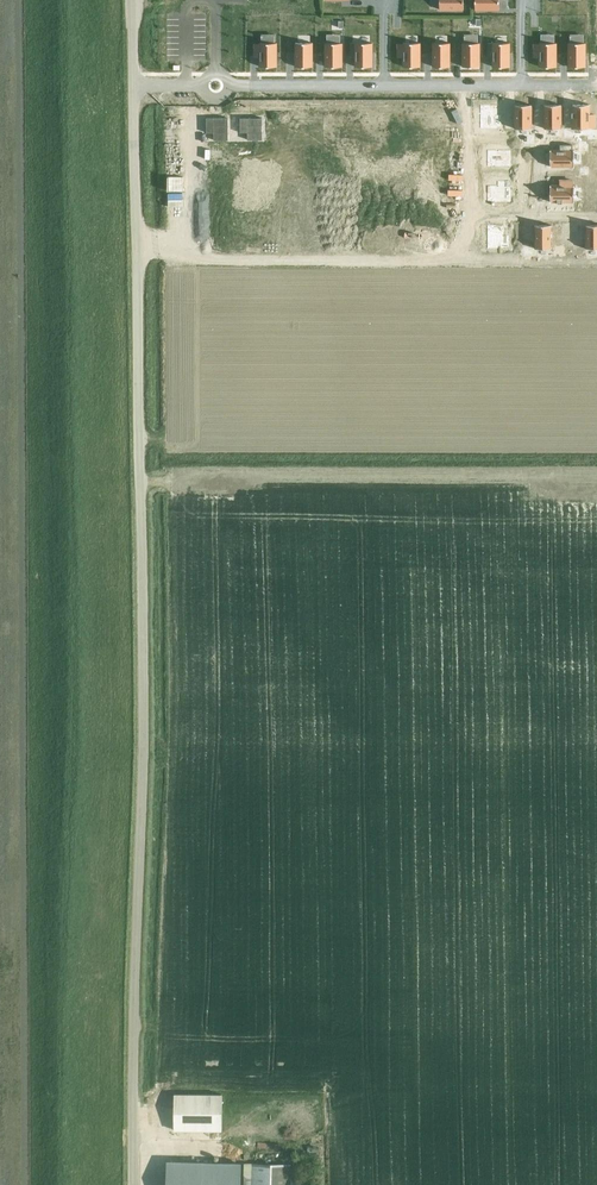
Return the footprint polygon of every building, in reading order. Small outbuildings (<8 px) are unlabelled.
[(440,10),(464,10),(464,0),(440,0),(440,10)] [(476,9),(499,9),(499,0),(476,0),(476,9)] [(277,43),(260,43),(260,44),(255,44),(255,56),(260,56),(260,67),(277,67),(277,43)] [(313,43),(296,43),(296,67),(313,67),(313,43)] [(327,43),(325,43),(325,44),(326,44),(326,55),(326,66),(325,66),(325,67),(342,67),(342,66),(342,49),(342,44),(342,43),(341,43),(331,43),(327,43)] [(372,43),(351,43),(351,56),(356,56),(356,67),(372,67),(372,43)] [(401,44),(399,44),(399,51),(399,56),(399,57),(401,57),(404,57),(404,62),(404,66),(403,66),(403,67),(413,67),(420,67),(420,66),(420,53),(420,44),(420,43),(409,43),(403,43),(403,44),(401,44)] [(440,43),(433,43),(433,44),(433,56),(433,66),(433,67),(441,67),(450,67),(450,66),(450,58),(450,44),(450,43),(440,43)] [(480,67),(480,43),(463,43),(463,67),(480,67)] [(502,43),(488,43),(488,44),(488,50),(488,56),(488,57),(491,57),(493,57),(493,62),(493,66),(493,67),(510,67),(510,66),(510,56),(510,44),(510,43),(502,43)] [(556,43),(540,43),(540,44),(535,44),(535,56),(539,56),(540,67),(556,67),(556,43)] [(586,43),(569,43),(569,67),(586,67),(586,43)] [(207,45),(194,45),(194,62),(208,61),(207,45)] [(497,105),(480,105),(480,129),(497,129),(497,127),(502,127),(502,115),(497,115),(497,105)] [(527,105),(515,105),(515,116),(515,129),(523,129),(532,129),(532,110),(532,105),(527,105)] [(555,105),(545,105),(545,116),(545,129),(552,129),(562,129),(562,122),(562,105),(555,105)] [(585,105),(573,105),(573,108),(573,112),(573,119),(573,129),(582,129),(590,129),(590,127),(593,127),(595,127),(595,120),(595,115),(590,115),(590,105),(585,105)] [(561,150),(551,150),(551,160),(551,167),(562,167),(575,167),(575,158),(575,150),(573,150),(573,145),(570,145),(561,145),(561,150)] [(511,150),(487,150),(487,167),(511,167),(511,150)] [(497,185),(487,185),(487,202),(511,202),(511,185),(510,185),(510,181),(497,180),(497,185)] [(555,185),(551,185),(551,192),(551,202),(557,202),(563,202),(575,202),(575,194),(575,185),(573,185),(573,182),(573,180),(568,180),(561,180),(561,185),(555,185)] [(504,225),(487,225),(487,249),(504,249),(504,247),(509,247),(509,235),(504,235),(504,225)] [(542,225),(535,225),(535,238),(535,249),(544,249),(552,249),(552,238),(552,225),(542,225)] [(586,225),(586,238),(586,249),(588,249),(596,249),(596,225),(586,225)] [(175,1094),(174,1130),(222,1130),(222,1094),(175,1094)] [(241,1164),(169,1162),(168,1184),(241,1184),(241,1164)] [(291,1164),(253,1163),(252,1175),(245,1175),(244,1184),(290,1184),(291,1164)]
